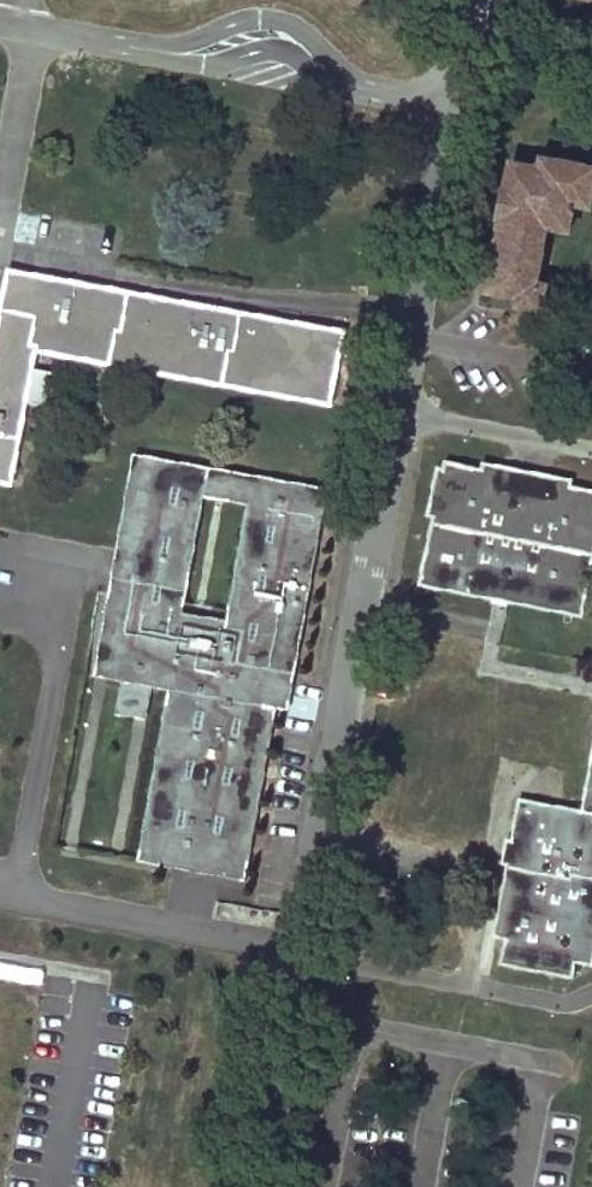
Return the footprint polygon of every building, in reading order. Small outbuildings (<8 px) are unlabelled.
[(488,292),(518,297),(517,306),(542,311),(548,284),(537,283),(547,227),(570,231),(574,204),(590,207),(591,198),(591,167),(544,158),(542,168),(512,162),(507,189),(504,189),(498,219),(501,219),(488,292)] [(1,306),(15,309),(22,270),(7,266),(1,306)] [(22,270),(15,309),(1,306),(0,310),(0,473),(8,474),(22,399),(28,367),(32,343),(331,397),(343,328),(22,270)] [(35,369),(28,367),(22,399),(29,400),(33,397),(37,373),(35,369)] [(107,676),(146,453),(134,451),(95,674),(107,676)] [(208,464),(146,453),(107,676),(170,687),(139,858),(174,864),(177,846),(187,848),(184,866),(204,870),(207,851),(218,853),(215,872),(247,877),(277,706),(281,686),(292,688),(322,517),(310,514),(313,496),(267,488),(264,505),(244,622),(243,627),(199,620),(200,615),(221,498),(224,481),(206,477),(208,464)] [(420,585),(493,598),(508,601),(584,615),(591,569),(591,488),(572,484),(574,477),(484,461),(483,466),(443,459),(420,585)] [(328,485),(208,464),(206,477),(224,481),(267,488),(313,496),(310,514),(322,517),(328,485)] [(267,488),(224,481),(221,498),(264,505),(267,488)] [(479,671),(494,674),(591,692),(591,678),(497,661),(508,601),(493,598),(485,638),(479,671)] [(200,615),(199,620),(243,627),(244,622),(200,615)] [(292,688),(281,686),(277,706),(289,708),(292,688)] [(121,718),(145,720),(147,689),(124,687),(121,718)] [(590,763),(581,809),(519,797),(493,936),(506,938),(501,964),(573,977),(576,962),(591,964),(591,751),(590,763)] [(187,848),(177,846),(174,864),(184,866),(187,848)] [(218,853),(207,851),(204,870),(215,872),(218,853)]
